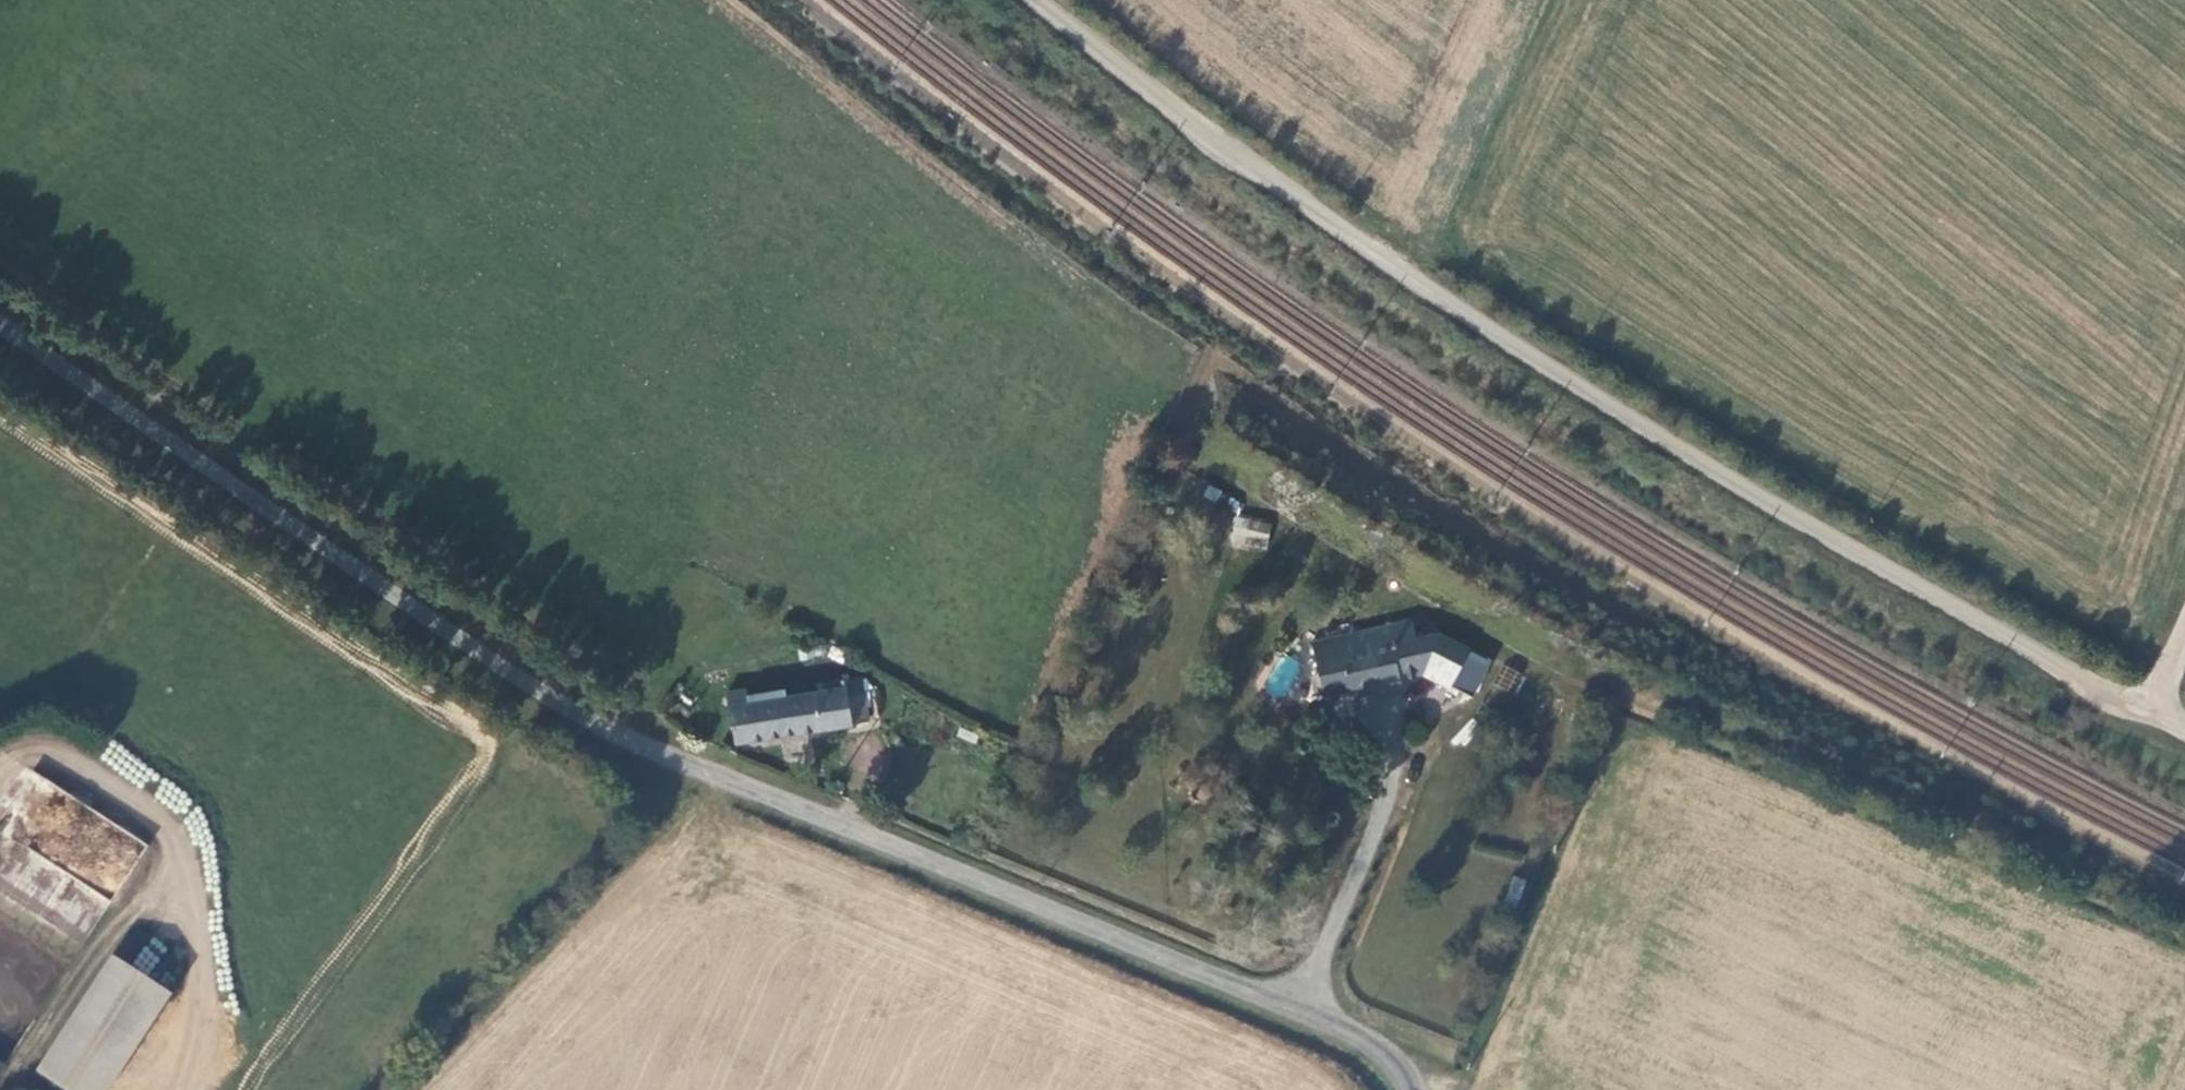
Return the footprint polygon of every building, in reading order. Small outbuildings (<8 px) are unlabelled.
[(1230,547),(1268,550),(1270,519),(1233,516),(1230,547)] [(1420,627),(1371,636),(1374,652),(1424,643),(1420,627)] [(1474,653),(1445,638),(1424,643),(1374,652),(1371,636),(1320,647),(1331,698),(1355,693),(1357,702),(1406,691),(1404,683),(1430,678),(1456,690),(1474,653)] [(737,747),(871,731),(866,684),(842,686),(842,692),(788,701),(752,706),(752,699),(751,695),(729,697),(737,747)] [(752,706),(788,701),(790,693),(752,699),(752,706)] [(4,1060),(62,971),(39,945),(21,933),(21,925),(6,908),(16,893),(26,904),(31,899),(48,910),(59,892),(60,915),(48,925),(58,937),(75,937),(99,915),(109,900),(76,879),(67,886),(27,887),(0,869),(0,1057),(4,1060)] [(116,959),(41,1074),(65,1089),(110,1089),(172,995),(116,959)]
